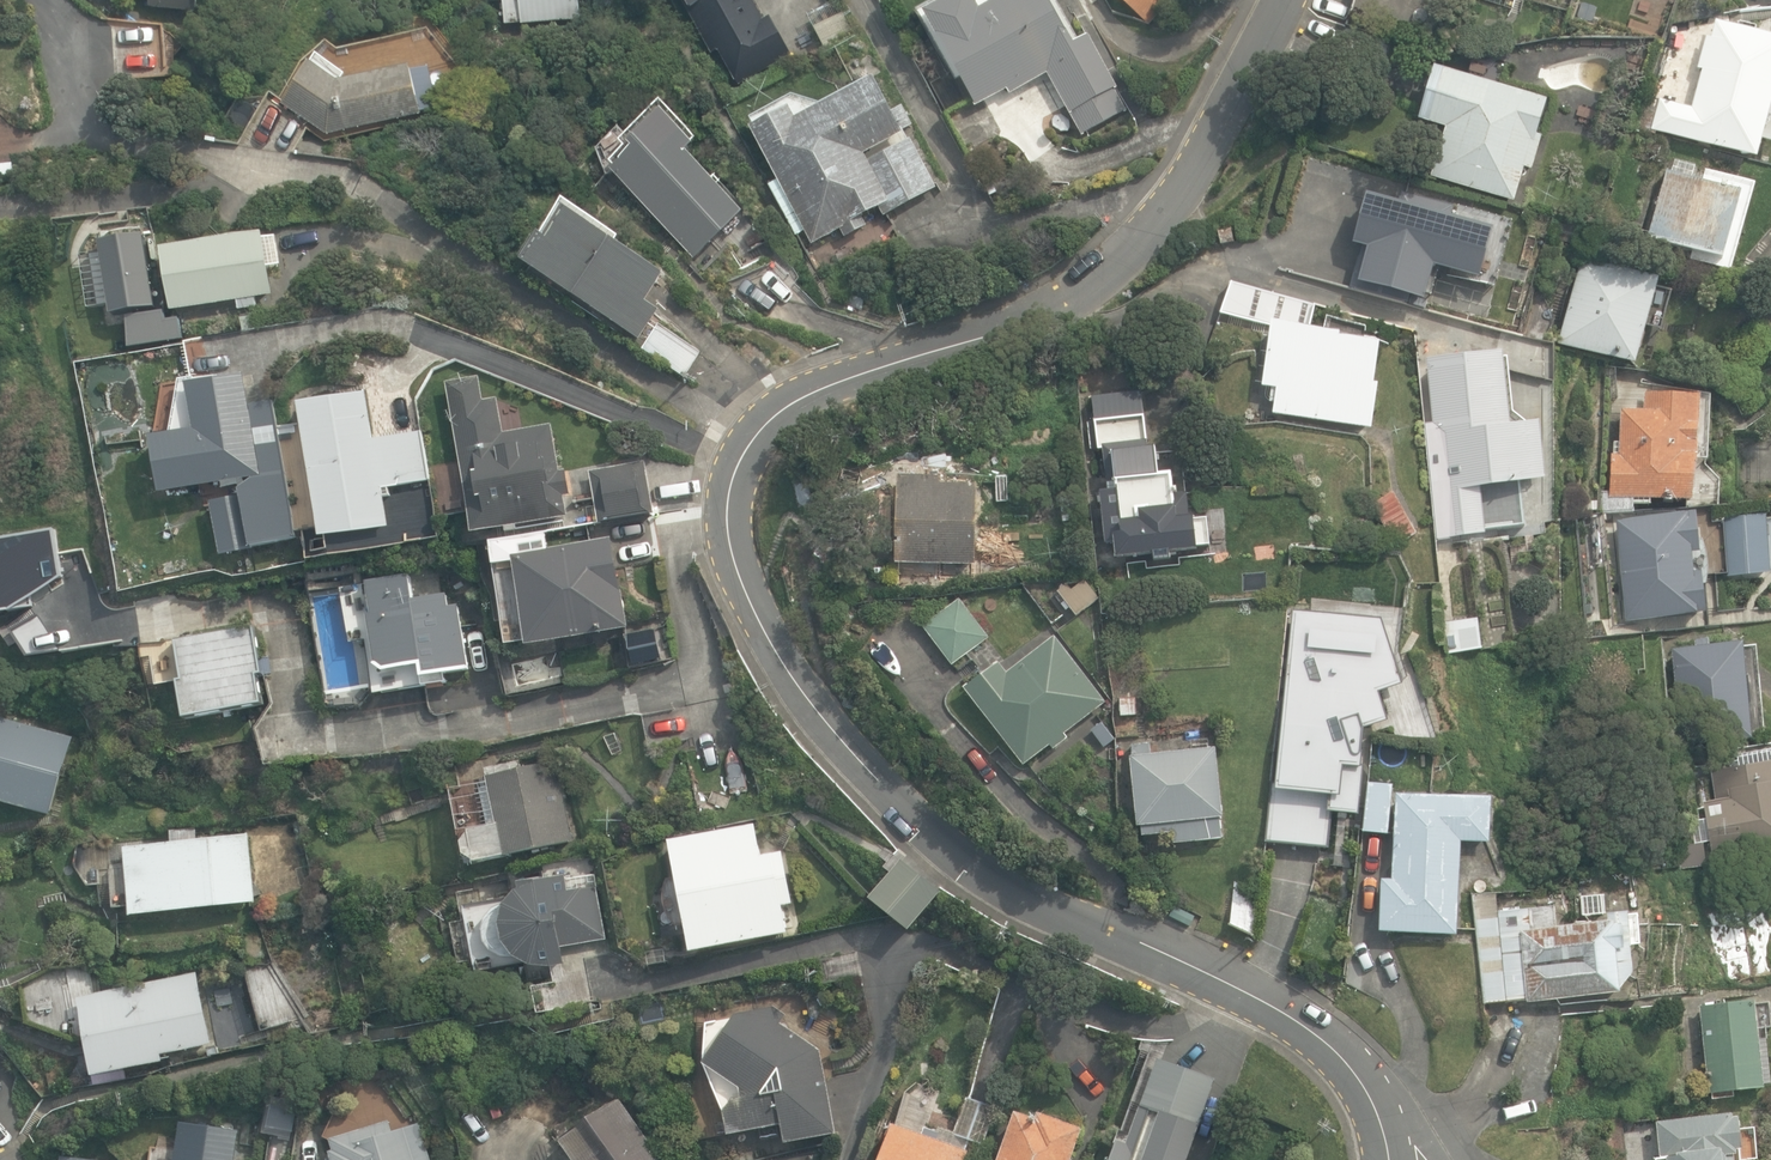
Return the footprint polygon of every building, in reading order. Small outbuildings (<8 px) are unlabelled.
[(150,0),(149,8),(197,14),(199,0),(148,0),(150,0)] [(523,25),(582,20),(580,0),(489,0),(489,1),(503,0),(504,10),(498,10),(499,21),(505,20),(506,24),(523,23),(523,25)] [(712,53),(719,49),(740,84),(791,55),(770,18),(765,20),(754,0),(681,0),(712,53)] [(956,80),(962,77),(979,106),(1007,89),(1010,94),(1047,73),(1083,136),(1127,111),(1115,91),(1120,88),(1091,36),(1080,42),(1056,0),(997,0),(990,5),(987,0),(940,0),(917,13),(956,80)] [(1145,23),(1167,0),(1120,0),(1145,23)] [(1756,158),(1770,104),(1770,36),(1715,21),(1711,37),(1707,36),(1698,69),(1702,70),(1692,107),(1665,100),(1667,92),(1647,87),(1635,131),(1654,136),(1656,131),(1756,158)] [(328,136),(348,132),(423,117),(412,69),(339,82),(345,74),(321,57),(285,107),(328,136)] [(1431,177),(1514,202),(1525,169),(1532,171),(1542,137),(1537,136),(1548,100),(1498,86),(1504,68),(1473,58),(1467,77),(1438,68),(1422,121),(1445,129),(1431,177)] [(937,188),(910,140),(868,163),(865,157),(907,134),(876,79),(823,108),(794,96),(753,119),(758,128),(753,132),(779,179),(768,185),(797,237),(806,232),(813,245),(842,229),(847,238),(869,226),(864,217),(878,209),(882,218),(937,188)] [(665,105),(622,143),(626,148),(608,164),(692,258),(743,213),(720,187),(723,184),(717,177),(713,181),(690,154),(696,149),(692,146),(697,141),(665,105)] [(1754,183),(1704,169),(1701,182),(1692,179),(1695,168),(1674,162),(1672,170),(1664,168),(1645,238),(1691,251),(1689,259),(1730,270),(1754,183)] [(1282,270),(1340,286),(1347,261),(1434,285),(1458,204),(1440,199),(1441,194),(1409,185),(1410,182),(1355,166),(1338,223),(1352,227),(1343,258),(1289,243),(1282,270)] [(522,260),(641,342),(660,313),(647,304),(665,278),(615,243),(618,238),(563,200),(522,260)] [(1257,234),(1277,238),(1279,228),(1260,223),(1257,234)] [(1219,231),(1222,246),(1236,243),(1233,229),(1219,231)] [(167,279),(172,311),(238,300),(239,309),(256,306),(255,297),(274,294),(263,231),(162,248),(163,252),(100,262),(97,249),(86,251),(93,299),(101,305),(151,297),(149,282),(156,281),(167,279)] [(1583,256),(1559,343),(1636,364),(1646,328),(1659,332),(1670,291),(1656,287),(1659,277),(1583,256)] [(1273,414),(1372,428),(1378,383),(1374,382),(1380,342),(1339,336),(1339,333),(1310,328),(1314,305),(1232,281),(1221,313),(1270,325),(1262,386),(1271,387),(1269,402),(1274,403),(1273,414)] [(644,349),(685,377),(702,352),(661,324),(644,349)] [(1511,426),(1503,353),(1427,361),(1434,423),(1425,424),(1438,540),(1487,535),(1481,488),(1545,481),(1539,423),(1511,426)] [(298,537),(273,400),(248,405),(242,374),(196,382),(195,376),(182,378),(174,433),(150,437),(161,495),(209,486),(222,557),(253,551),(252,545),(298,537)] [(456,440),(473,533),(568,516),(565,496),(571,494),(566,469),(561,470),(555,440),(552,424),(510,432),(509,429),(507,427),(505,425),(502,424),(497,398),(483,400),(479,377),(446,383),(456,440)] [(305,440),(322,538),(389,527),(384,496),(392,495),(390,487),(430,480),(424,440),(422,430),(374,438),(366,391),(299,403),(305,440)] [(1090,399),(1097,450),(1147,443),(1140,392),(1090,399)] [(1700,397),(1645,394),(1644,411),(1621,409),(1618,456),(1610,455),(1608,491),(1598,490),(1597,515),(1634,518),(1634,507),(1650,508),(1650,502),(1668,504),(1668,507),(1685,508),(1686,503),(1694,503),(1700,397)] [(1158,476),(1155,450),(1113,455),(1117,493),(1102,495),(1107,544),(1112,544),(1114,563),(1154,559),(1154,565),(1174,563),(1173,556),(1198,553),(1197,549),(1210,548),(1207,516),(1189,518),(1187,493),(1173,494),(1171,475),(1158,476)] [(599,520),(599,524),(643,516),(655,514),(646,461),(644,461),(590,471),(595,501),(585,503),(589,522),(596,521),(599,520)] [(898,581),(938,582),(938,576),(947,577),(947,563),(976,563),(977,484),(940,483),(941,468),(925,467),(925,475),(898,475),(896,563),(899,563),(898,581)] [(1372,505),(1396,545),(1417,532),(1394,492),(1372,505)] [(1622,575),(1626,621),(1698,614),(1692,555),(1700,555),(1696,513),(1616,520),(1618,546),(1605,547),(1608,576),(1622,575)] [(1770,573),(1765,516),(1725,519),(1730,577),(1770,573)] [(513,563),(528,649),(585,639),(585,637),(631,629),(627,608),(624,609),(611,538),(546,549),(543,534),(491,543),(495,566),(513,563)] [(1335,571),(1350,573),(1352,557),(1337,555),(1335,571)] [(469,672),(460,608),(450,610),(449,597),(412,602),(408,578),(364,584),(361,562),(312,569),(315,593),(345,589),(352,641),(369,639),(376,693),(424,686),(423,678),(469,672)] [(1268,578),(1270,593),(1286,592),(1285,576),(1268,578)] [(1071,593),(1084,609),(1100,597),(1087,581),(1071,593)] [(923,625),(953,664),(989,637),(959,598),(923,625)] [(1279,785),(1337,791),(1341,748),(1368,751),(1368,744),(1368,737),(1366,731),(1364,724),(1386,717),(1374,680),(1397,673),(1383,628),(1365,634),(1359,618),(1350,620),(1296,615),(1290,672),(1287,671),(1285,687),(1288,687),(1279,785)] [(1482,649),(1479,619),(1447,623),(1450,652),(1482,649)] [(264,673),(254,627),(175,644),(184,683),(179,684),(187,722),(262,706),(255,675),(264,673)] [(965,687),(1025,765),(1050,745),(1053,749),(1068,737),(1064,733),(1106,701),(1055,635),(1007,672),(998,661),(965,687)] [(1765,734),(1756,646),(1744,647),(1743,641),(1708,645),(1707,638),(1692,639),(1693,647),(1665,649),(1675,749),(1754,741),(1753,735),(1765,734)] [(647,658),(645,639),(627,641),(629,660),(647,658)] [(1120,699),(1119,718),(1137,718),(1137,698),(1128,698),(1128,689),(1115,689),(1115,699),(1120,699)] [(53,815),(74,737),(0,717),(0,801),(53,815)] [(1173,832),(1174,843),(1223,838),(1220,817),(1223,817),(1215,747),(1151,755),(1149,742),(1131,744),(1133,756),(1129,757),(1137,826),(1142,825),(1143,836),(1173,832)] [(1770,752),(1739,758),(1739,765),(1710,770),(1715,802),(1704,803),(1713,859),(1770,850),(1770,753),(1770,752)] [(574,841),(557,763),(523,770),(521,761),(485,769),(497,826),(468,832),(461,843),(464,854),(473,859),(474,863),(574,841)] [(1364,831),(1387,834),(1392,785),(1369,782),(1364,831)] [(1380,931),(1457,934),(1460,840),(1489,841),(1490,797),(1395,793),(1392,879),(1382,878),(1380,931)] [(756,824),(669,841),(691,953),(788,934),(783,907),(794,904),(783,851),(762,856),(756,824)] [(175,843),(123,848),(130,914),(255,902),(248,835),(197,841),(196,830),(174,833),(175,843)] [(526,962),(529,981),(565,974),(561,960),(564,959),(562,948),(607,940),(595,874),(568,879),(567,875),(518,882),(520,897),(466,907),(478,971),(526,962)] [(1234,880),(1229,929),(1259,932),(1263,883),(1234,880)] [(1472,895),(1481,1003),(1528,999),(1528,1002),(1619,994),(1619,989),(1622,988),(1632,973),(1626,913),(1608,914),(1608,922),(1555,927),(1553,906),(1497,911),(1496,893),(1472,895)] [(1169,917),(1190,928),(1196,916),(1175,906),(1169,917)] [(79,996),(94,1075),(165,1061),(163,1053),(209,1044),(211,1055),(220,1053),(218,1044),(218,1043),(212,1044),(199,976),(198,972),(127,987),(125,988),(79,996)] [(1709,1095),(1712,1095),(1713,1102),(1728,1100),(1728,1094),(1765,1090),(1764,1085),(1770,1084),(1770,1074),(1766,1030),(1770,1029),(1770,1028),(1768,999),(1700,1006),(1709,1095)] [(838,1133),(820,1049),(783,1024),(787,1014),(775,1007),(707,1022),(704,1063),(724,1110),(729,1135),(783,1124),(787,1144),(838,1133)] [(1614,1080),(1616,1101),(1629,1100),(1627,1079),(1614,1080)] [(965,1097),(954,1133),(987,1142),(998,1107),(965,1097)] [(576,1159),(663,1159),(643,1131),(622,1100),(563,1141),(576,1159)] [(1201,1123),(1140,1102),(1130,1132),(1119,1128),(1113,1147),(1115,1147),(1111,1159),(1188,1159),(1201,1123)] [(1083,1129),(1037,1113),(1035,1119),(1015,1111),(998,1159),(1072,1159),(1083,1129)] [(1731,1114),(1656,1122),(1660,1158),(1655,1159),(1734,1159),(1733,1155),(1737,1154),(1737,1149),(1741,1149),(1737,1117),(1732,1118),(1731,1114)] [(390,1121),(334,1138),(338,1151),(333,1153),(335,1159),(433,1159),(432,1157),(429,1158),(419,1123),(392,1131),(390,1121)] [(241,1130),(181,1122),(175,1159),(236,1159),(241,1130)] [(969,1150),(938,1139),(940,1133),(925,1128),(923,1133),(893,1122),(880,1159),(965,1159),(969,1150)]
